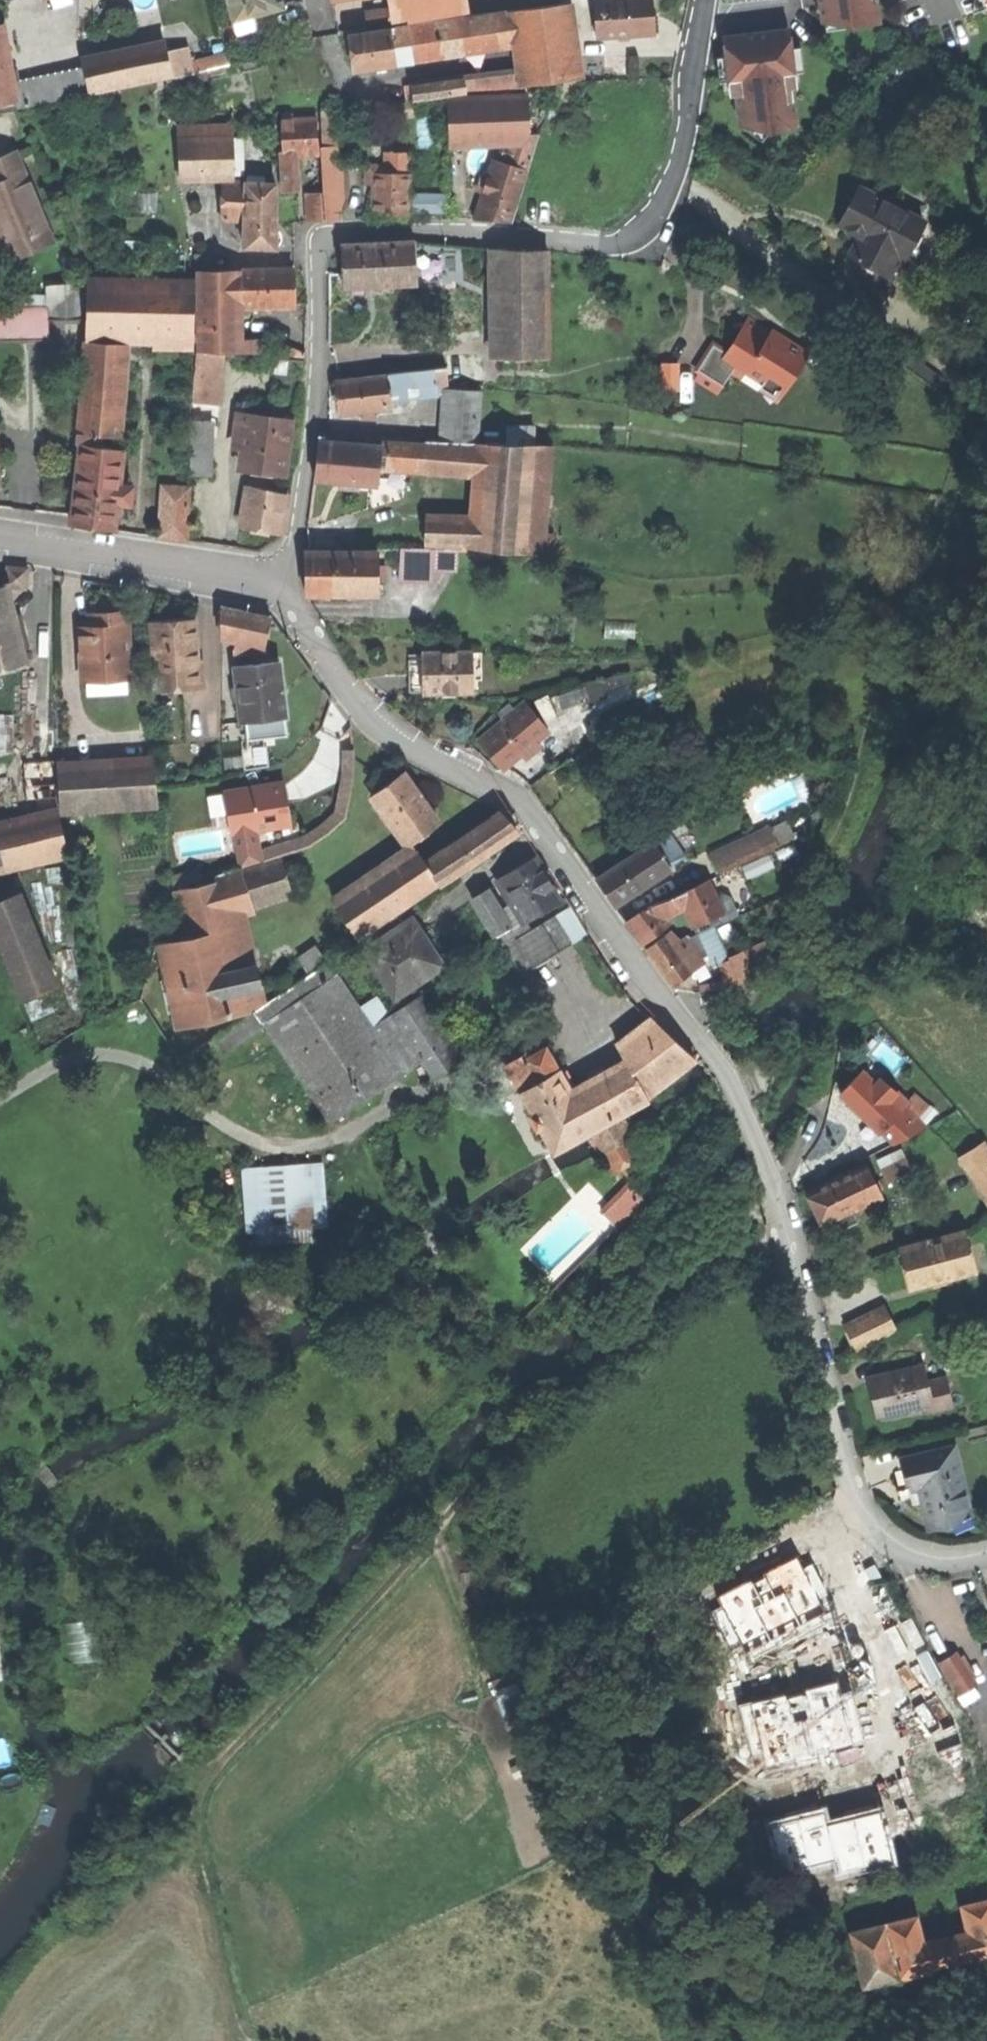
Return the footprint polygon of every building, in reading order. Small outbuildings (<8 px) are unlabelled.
[(238,31),(260,24),(257,14),(283,6),(281,0),(229,0),(238,31)] [(389,11),(391,23),(431,16),(431,15),(428,0),(387,0),(389,11)] [(431,15),(467,9),(466,0),(428,0),(431,15)] [(596,34),(652,29),(650,11),(649,0),(594,0),(596,34)] [(811,29),(877,21),(875,0),(807,0),(811,29)] [(562,2),(515,9),(520,43),(523,69),(525,83),(572,77),(562,2)] [(412,60),(520,43),(515,9),(488,12),(488,10),(465,13),(466,17),(407,25),(412,60)] [(373,27),(391,23),(389,11),(371,14),(373,27)] [(16,100),(2,23),(0,23),(0,103),(16,100)] [(358,68),(412,60),(407,25),(350,34),(353,52),(355,66),(358,68)] [(786,25),(715,31),(720,95),(731,95),(734,133),(795,127),(786,25)] [(84,64),(90,92),(172,74),(170,67),(166,47),(84,64)] [(227,54),(170,67),(172,74),(172,77),(229,65),(227,54)] [(22,106),(90,92),(84,64),(16,79),(22,106)] [(407,98),(525,83),(523,69),(464,78),(464,73),(451,74),(452,79),(429,82),(430,83),(405,87),(407,98)] [(526,94),(468,96),(470,137),(525,135),(528,135),(528,133),(526,94)] [(449,138),(470,137),(468,96),(448,97),(449,138)] [(306,154),(319,154),(316,118),(293,119),(282,120),(284,156),(306,154)] [(177,126),(178,139),(234,137),(234,124),(177,126)] [(525,135),(515,166),(526,169),(537,134),(528,133),(528,135),(525,135)] [(234,137),(178,139),(179,177),(235,175),(234,137)] [(321,148),(326,220),(340,219),(342,211),(338,146),(321,148)] [(35,235),(41,248),(53,243),(15,150),(0,156),(0,250),(35,235)] [(386,165),(386,172),(408,172),(408,151),(386,151),(386,165)] [(515,166),(491,159),(474,218),(490,219),(511,221),(526,169),(515,166)] [(297,160),(282,160),(283,191),(298,190),(297,160)] [(391,214),(408,214),(408,211),(408,194),(408,172),(386,172),(374,172),(374,214),(391,214)] [(221,218),(244,219),(246,183),(223,181),(222,195),(222,202),(221,218)] [(276,184),(246,183),(244,219),(243,247),(274,248),(274,233),(276,184)] [(923,221),(858,186),(839,223),(847,227),(846,229),(859,235),(854,244),(849,254),(892,278),(923,221)] [(322,193),(307,194),(309,221),(323,220),(322,193)] [(446,194),(408,194),(408,211),(446,211),(446,194)] [(41,248),(35,235),(0,250),(0,255),(4,264),(41,248)] [(376,242),(342,244),(345,287),(417,282),(415,240),(376,242)] [(548,248),(497,248),(498,333),(549,332),(548,248)] [(882,298),(892,278),(849,254),(838,274),(882,298)] [(240,269),(241,306),(295,305),(295,288),(294,268),(240,269)] [(199,350),(234,350),(234,341),(235,271),(200,270),(199,350)] [(48,285),(49,296),(49,309),(49,319),(86,318),(86,283),(86,280),(48,285)] [(86,318),(86,337),(196,338),(196,284),(86,283),(86,318)] [(49,309),(49,296),(0,297),(0,310),(49,309)] [(49,309),(0,310),(0,340),(50,339),(49,319),(49,309)] [(697,369),(721,385),(729,374),(739,381),(745,372),(762,384),(767,376),(785,388),(807,354),(770,330),(769,332),(748,318),(735,337),(725,352),(713,344),(697,369)] [(549,356),(549,332),(498,333),(498,357),(549,356)] [(85,340),(79,412),(114,415),(120,343),(85,340)] [(256,341),(234,341),(234,350),(256,350),(256,341)] [(281,342),(281,354),(306,354),(306,350),(281,342)] [(194,401),(223,403),(225,354),(197,353),(194,401)] [(660,389),(676,390),(677,364),(661,364),(660,389)] [(447,366),(389,373),(392,399),(410,397),(410,389),(449,385),(447,366)] [(338,398),(339,413),(393,407),(392,399),(389,373),(335,379),(338,398)] [(780,395),(785,388),(767,376),(762,384),(780,395)] [(448,388),(446,441),(448,441),(475,443),(476,425),(477,389),(448,388)] [(245,402),(243,414),(265,417),(266,404),(245,402)] [(79,412),(78,433),(104,435),(113,436),(114,415),(79,412)] [(243,414),(239,414),(235,444),(243,445),(242,453),(240,467),(285,473),(291,420),(265,417),(243,414)] [(192,421),(191,472),(211,473),(212,422),(192,421)] [(517,426),(476,425),(475,443),(485,443),(517,443),(517,426)] [(77,445),(79,446),(80,444),(94,445),(94,438),(103,439),(104,435),(78,433),(77,445)] [(344,441),(318,439),(317,457),(315,480),(378,486),(380,465),(382,445),(352,442),(344,441)] [(382,440),(382,445),(380,465),(447,470),(448,441),(446,441),(425,440),(425,443),(382,440)] [(475,443),(448,441),(447,470),(483,473),(483,466),(485,443),(475,443)] [(533,443),(517,443),(485,443),(483,466),(531,469),(533,443)] [(95,527),(117,529),(125,448),(103,446),(94,445),(80,444),(79,446),(71,525),(95,527)] [(528,515),(531,469),(483,466),(483,473),(480,519),(476,519),(476,522),(474,546),(474,548),(526,551),(528,515)] [(190,486),(162,485),(160,536),(188,540),(190,486)] [(241,525),(279,532),(286,492),(248,485),(241,525)] [(536,516),(528,515),(526,551),(526,554),(534,555),(536,516)] [(425,543),(474,546),(476,522),(427,519),(425,543)] [(399,547),(400,578),(433,578),(432,547),(399,547)] [(306,551),(306,595),(343,595),(379,595),(379,551),(306,551)] [(7,566),(7,584),(24,584),(24,567),(7,566)] [(26,662),(7,584),(0,586),(0,668),(26,662)] [(247,611),(223,606),(223,635),(241,637),(266,639),(271,617),(247,611)] [(83,679),(131,679),(130,614),(112,614),(93,614),(93,629),(93,636),(83,636),(83,679)] [(157,690),(198,688),(195,620),(175,621),(154,622),(157,690)] [(265,656),(266,639),(241,637),(239,653),(265,656)] [(425,654),(427,694),(448,692),(475,691),(473,652),(425,654)] [(280,662),(236,667),(242,722),(246,722),(286,718),(280,662)] [(584,686),(584,688),(589,707),(608,701),(605,691),(632,683),(630,674),(584,686)] [(584,688),(565,692),(573,712),(589,707),(584,688)] [(558,716),(564,729),(578,723),(573,712),(565,692),(551,698),(558,716)] [(548,723),(558,716),(551,698),(549,694),(536,703),(548,723)] [(493,756),(506,770),(551,732),(527,703),(517,711),(506,721),(481,741),(493,756)] [(499,713),(506,721),(517,711),(510,704),(499,713)] [(288,735),(286,718),(246,722),(248,739),(288,735)] [(353,776),(354,750),(344,750),(343,773),(336,812),(323,824),(306,835),(260,850),(262,860),(310,844),(328,833),(345,817),(353,776)] [(155,760),(136,761),(140,804),(159,802),(155,760)] [(136,761),(59,767),(62,809),(140,804),(136,761)] [(390,785),(373,797),(409,847),(441,824),(405,774),(390,785)] [(256,831),(292,824),(288,801),(285,784),(230,793),(234,813),(229,814),(232,835),(236,834),(256,831)] [(225,794),(229,814),(234,813),(230,793),(225,794)] [(503,812),(426,864),(440,885),(518,833),(503,812)] [(69,854),(60,813),(0,827),(0,870),(69,854)] [(769,828),(757,833),(765,851),(777,846),(769,828)] [(260,850),(256,831),(236,834),(241,868),(262,860),(260,850)] [(653,844),(653,845),(667,865),(670,870),(688,858),(671,832),(653,844)] [(711,854),(719,872),(765,851),(757,833),(711,854)] [(653,845),(649,848),(655,857),(662,868),(667,865),(653,845)] [(649,848),(630,860),(636,870),(655,857),(649,848)] [(416,849),(369,881),(393,917),(440,885),(426,864),(416,849)] [(662,868),(655,857),(636,870),(648,887),(671,872),(670,870),(667,865),(662,868)] [(281,859),(243,873),(255,905),(256,908),(294,895),(281,859)] [(534,859),(502,879),(519,906),(505,915),(514,930),(528,922),(561,902),(548,880),(534,859)] [(607,894),(616,908),(648,887),(636,870),(630,860),(598,881),(607,894)] [(199,881),(199,886),(220,882),(227,912),(255,905),(243,873),(241,868),(203,880),(199,881)] [(177,888),(199,881),(203,880),(200,871),(174,879),(177,888)] [(369,881),(335,904),(359,940),(393,917),(369,881)] [(180,891),(191,938),(231,929),(227,912),(220,882),(199,886),(180,891)] [(705,883),(681,895),(685,903),(698,928),(722,916),(705,883)] [(474,901),(498,940),(514,930),(505,915),(490,891),(474,901)] [(0,901),(0,941),(24,1000),(57,986),(19,893),(0,901)] [(680,906),(685,903),(681,895),(676,898),(680,906)] [(671,899),(654,907),(664,920),(678,912),(671,899)] [(637,937),(645,947),(669,928),(664,920),(654,907),(628,925),(637,937)] [(555,917),(533,931),(504,949),(521,977),(573,945),(555,917)] [(365,951),(397,999),(445,968),(423,935),(413,920),(365,951)] [(533,931),(528,922),(514,930),(498,940),(504,949),(533,931)] [(717,925),(699,929),(707,963),(725,959),(717,925)] [(177,1028),(249,1012),(231,929),(191,938),(159,945),(177,1028)] [(671,933),(667,936),(682,955),(693,947),(687,938),(679,941),(671,933)] [(667,936),(648,951),(660,967),(675,985),(694,971),(682,955),(667,936)] [(300,957),(312,974),(329,962),(318,946),(300,957)] [(704,964),(693,947),(682,955),(694,971),(704,964)] [(719,963),(730,986),(752,976),(742,953),(719,963)] [(267,1026),(332,1124),(422,1064),(390,1016),(372,1028),(329,962),(312,974),(257,1010),(267,1026)] [(420,996),(390,1016),(422,1064),(452,1044),(420,996)] [(226,1053),(267,1026),(257,1010),(215,1038),(226,1053)] [(619,1046),(629,1062),(667,1032),(653,1020),(619,1046)] [(667,1032),(629,1062),(651,1101),(700,1062),(682,1046),(667,1032)] [(463,1061),(452,1044),(422,1064),(433,1081),(463,1061)] [(512,1067),(525,1092),(561,1073),(547,1048),(512,1067)] [(572,1093),(593,1132),(622,1117),(651,1101),(629,1062),(572,1093)] [(864,1072),(842,1095),(863,1114),(883,1132),(890,1124),(896,1118),(885,1108),(893,1099),(878,1085),(864,1072)] [(556,1153),(592,1133),(593,1132),(572,1093),(561,1073),(525,1092),(523,1093),(535,1114),(543,1129),(556,1153)] [(882,1080),(878,1085),(893,1099),(897,1103),(902,1098),(882,1080)] [(914,1097),(904,1108),(916,1120),(927,1108),(914,1097)] [(897,1103),(893,1099),(885,1108),(896,1118),(890,1124),(906,1139),(925,1128),(916,1120),(904,1108),(897,1103)] [(538,1131),(543,1129),(535,1114),(530,1116),(538,1131)] [(603,1151),(615,1174),(639,1161),(629,1141),(633,1138),(631,1135),(627,1127),(622,1117),(593,1132),(592,1133),(598,1143),(603,1151)] [(962,1158),(986,1197),(986,1143),(986,1142),(962,1158)] [(243,1165),(249,1243),(316,1237),(315,1226),(329,1225),(324,1159),(243,1165)] [(884,1170),(890,1182),(913,1172),(908,1159),(884,1170)] [(816,1212),(824,1228),(884,1200),(868,1165),(807,1194),(816,1212)] [(605,1211),(619,1227),(642,1205),(627,1190),(605,1211)] [(907,1269),(912,1289),(978,1272),(967,1231),(901,1249),(907,1269)] [(887,1307),(874,1313),(886,1338),(899,1331),(887,1307)] [(847,1326),(859,1351),(886,1338),(874,1313),(847,1326)] [(875,1378),(884,1415),(932,1404),(927,1383),(923,1366),(875,1378)] [(878,1417),(884,1415),(875,1378),(869,1379),(874,1399),(878,1417)] [(945,1378),(927,1383),(932,1404),(934,1412),(952,1407),(945,1378)] [(956,1449),(908,1460),(915,1490),(923,1488),(926,1500),(930,1520),(948,1516),(971,1510),(956,1449)] [(974,1523),(971,1510),(948,1516),(951,1528),(974,1523)] [(838,1613),(807,1555),(709,1606),(740,1664),(838,1613)] [(941,1664),(961,1696),(974,1688),(954,1656),(941,1664)] [(847,1678),(737,1704),(754,1775),(864,1749),(847,1678)] [(826,1806),(761,1823),(776,1881),(835,1866),(839,1883),(897,1868),(881,1805),(829,1818),(826,1806)] [(903,1979),(935,1972),(934,1968),(974,1959),(975,1963),(986,1960),(986,1901),(965,1907),(971,1932),(947,1938),(926,1943),(920,1916),(890,1924),(903,1979)] [(867,1988),(903,1979),(890,1924),(854,1932),(867,1988)]
